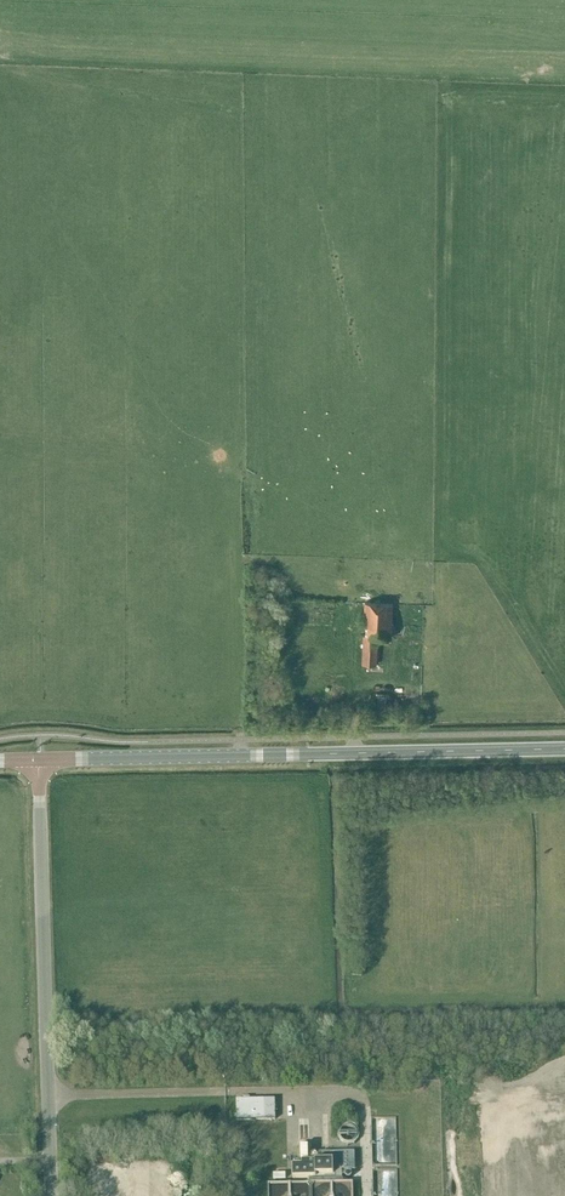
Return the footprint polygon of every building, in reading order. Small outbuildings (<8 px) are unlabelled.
[(391,636),(393,604),(365,602),(364,627),(366,627),(366,635),(363,635),(362,664),(377,665),(378,636),(391,636)] [(275,1099),(264,1100),(236,1100),(237,1120),(275,1119),(275,1099)] [(309,1178),(309,1183),(312,1183),(311,1180),(337,1179),(337,1178),(342,1178),(342,1170),(355,1170),(355,1152),(319,1153),(319,1166),(293,1167),(293,1179),(309,1178)]
